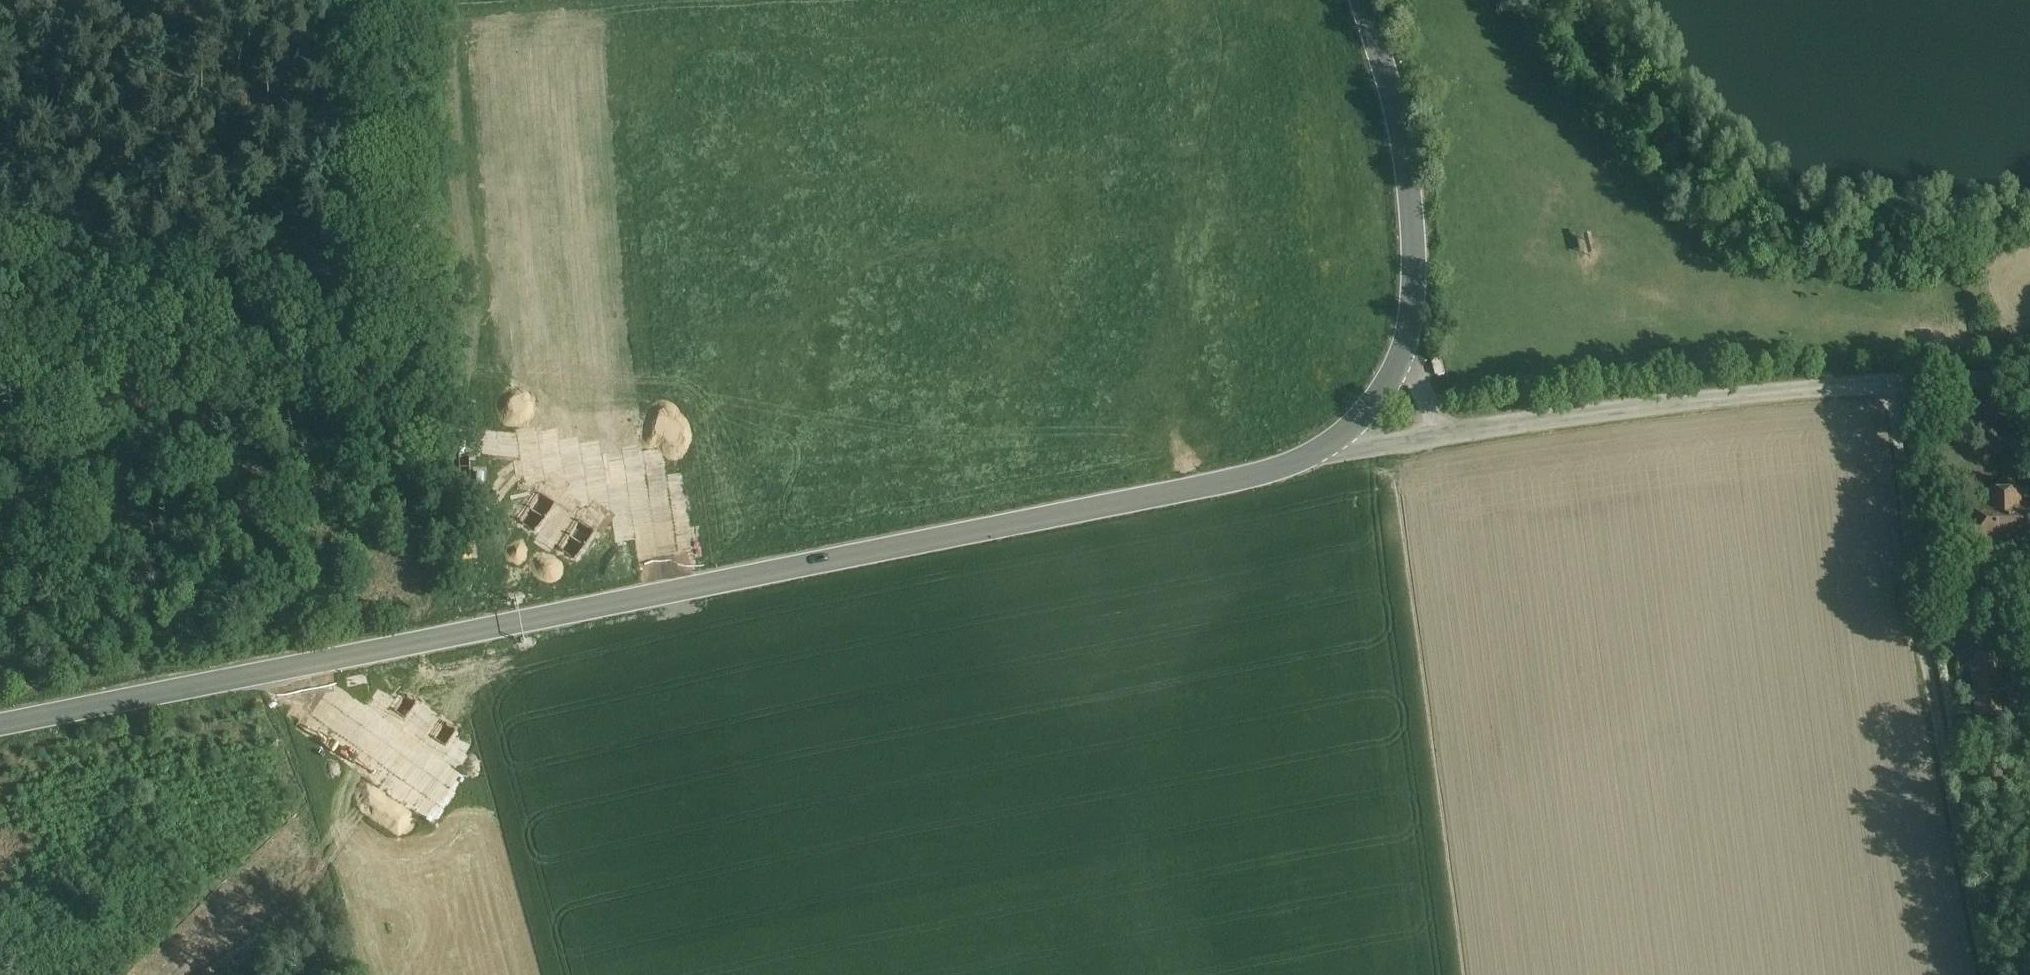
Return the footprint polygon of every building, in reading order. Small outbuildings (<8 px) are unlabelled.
[(2020,502),(1985,502),(1985,510),(1979,510),(1980,523),(1964,524),(1964,552),(1987,552),(1987,548),(2005,547),(2005,552),(2009,551),(2009,547),(2028,547),(2027,509),(2020,510),(2020,502)] [(1997,649),(1971,652),(1977,722),(2003,719),(1997,649)]
